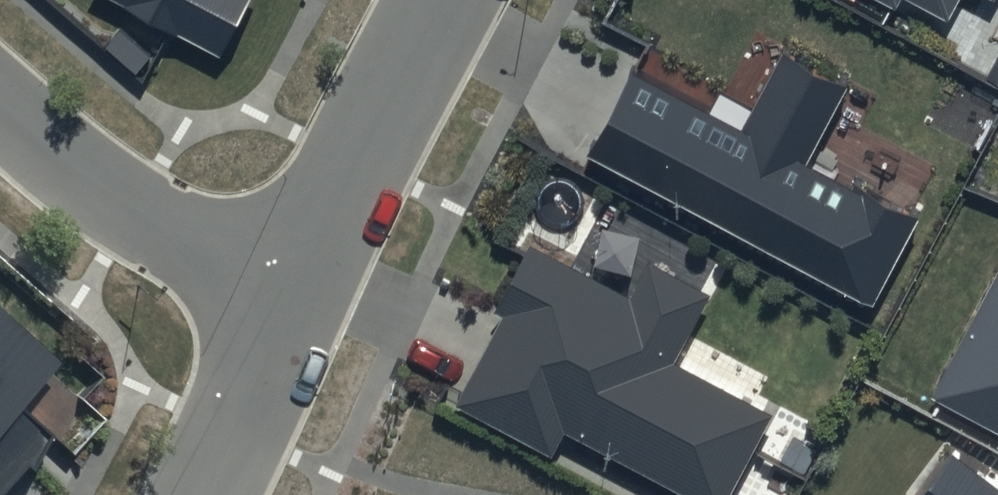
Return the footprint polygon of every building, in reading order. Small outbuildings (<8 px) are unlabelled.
[(217,53),(245,0),(114,0),(217,53)] [(736,116),(628,60),(585,140),(868,287),(910,208),(802,152),(844,72),(778,38),(736,116)] [(525,236),(442,389),(549,446),(564,417),(710,494),(721,494),(771,401),(676,351),(713,283),(646,247),(624,289),(525,236)] [(967,247),(900,390),(997,436),(997,262),(967,247)] [(19,457),(29,466),(46,428),(12,398),(54,353),(0,304),(0,477),(19,457)] [(943,440),(901,494),(997,494),(997,483),(943,440)]
